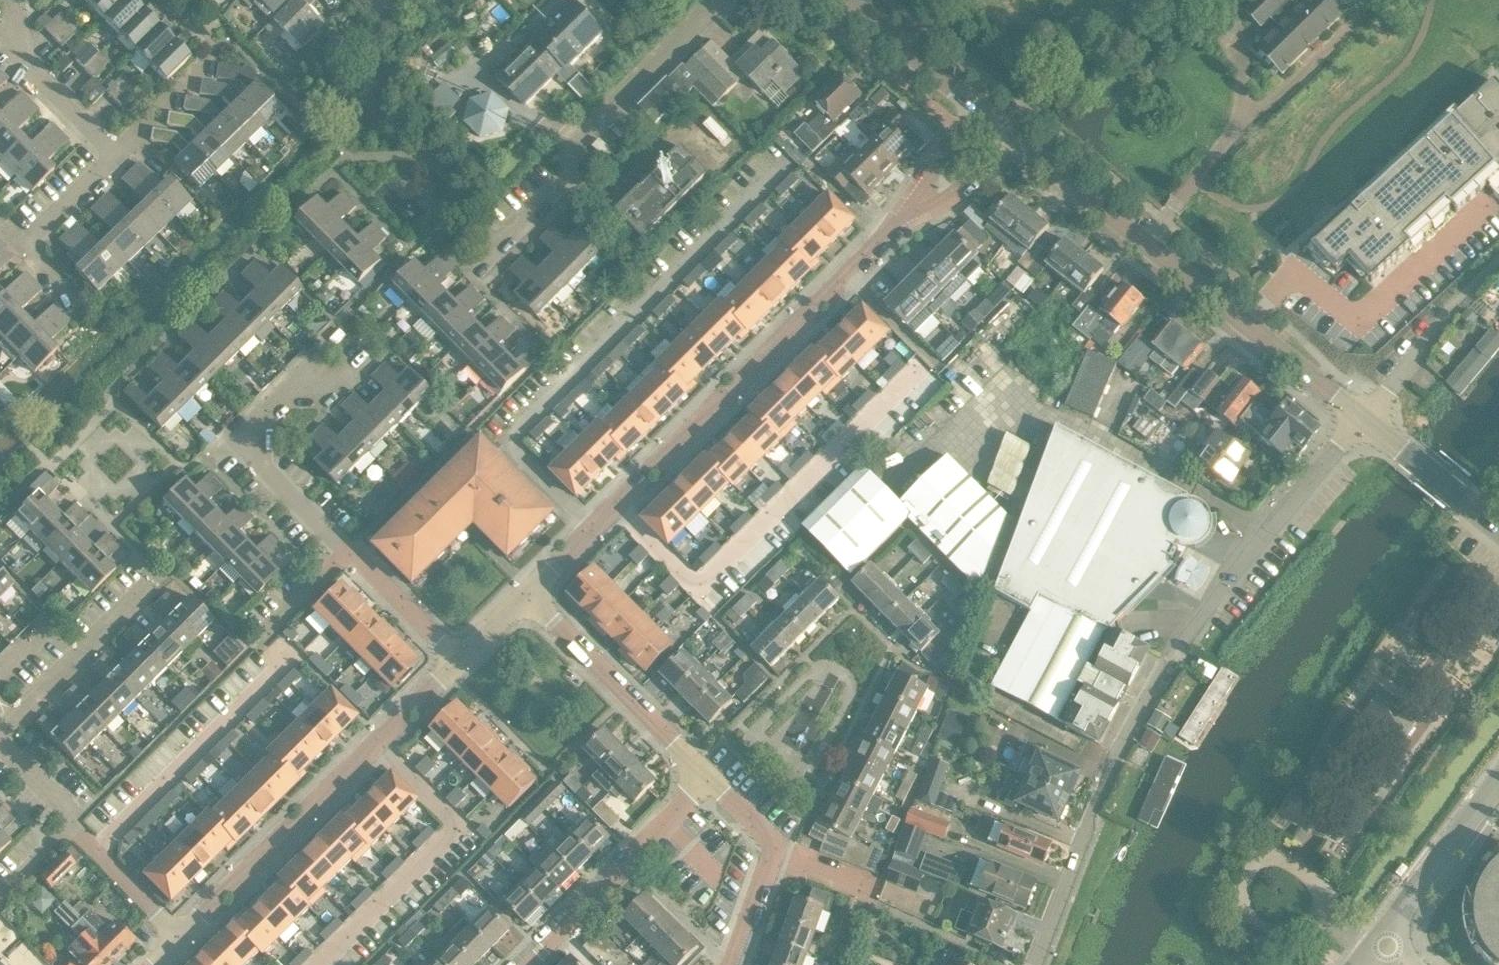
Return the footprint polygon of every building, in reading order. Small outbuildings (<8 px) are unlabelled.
[(124,0),(92,0),(87,4),(103,20),(124,0)] [(143,11),(134,3),(137,0),(124,0),(103,20),(118,36),(143,11)] [(295,0),(241,0),(250,9),(253,6),(271,24),(295,0)] [(317,35),(325,27),(307,9),(315,1),(315,0),(295,0),(271,24),(265,30),(276,41),(284,32),(302,50),(317,35)] [(1246,11),(1262,27),(1272,17),(1279,24),(1281,26),(1299,7),(1292,0),(1256,0),(1246,11)] [(1258,48),(1283,74),(1347,11),(1337,0),(1307,0),(1299,7),(1281,26),(1258,48)] [(572,66),(603,35),(604,35),(571,2),(534,38),(537,41),(499,79),(526,106),(558,74),(582,98),(593,87),(572,66)] [(134,51),(158,27),(150,19),(156,12),(149,5),(143,11),(118,36),(134,51)] [(53,39),(69,22),(60,13),(43,29),(53,39)] [(174,43),(166,35),(166,34),(172,28),(165,21),(158,27),(134,51),(149,67),(174,43)] [(61,48),(74,35),(78,31),(69,22),(53,39),(61,48)] [(773,83),(785,94),(806,73),(762,30),(732,60),(713,41),(683,71),(681,69),(641,109),(658,126),(696,87),(716,107),(746,76),(763,92),(773,83)] [(180,36),(174,43),(149,67),(166,83),(190,59),(181,50),(187,43),(180,36)] [(83,70),(100,54),(91,45),(74,61),(83,70)] [(93,77),(93,78),(109,63),(100,54),(83,70),(91,78),(93,77)] [(239,100),(265,126),(279,111),(282,114),(284,112),(267,94),(271,90),(258,77),(255,74),(246,65),(242,69),(218,65),(218,66),(216,79),(239,83),(248,92),(239,100)] [(8,79),(0,71),(0,87),(8,79)] [(840,127),(834,121),(861,95),(841,74),(813,102),(824,113),(809,127),(805,124),(795,135),(813,153),(840,127)] [(114,101),(131,85),(122,76),(106,92),(114,101)] [(265,126),(239,100),(225,86),(202,81),(200,95),(222,99),(231,108),(223,116),(249,142),(263,128),(266,130),(267,128),(265,126)] [(1314,247),(1325,259),(1337,272),(1351,260),(1353,261),(1354,263),(1372,282),(1373,281),(1377,278),(1401,255),(1410,248),(1417,241),(1424,235),(1452,209),(1456,214),(1468,202),(1484,188),(1486,186),(1498,174),(1498,86),(1495,82),(1396,173),(1353,212),(1319,243),(1314,247)] [(131,85),(114,101),(123,110),(139,93),(131,85)] [(31,102),(22,93),(0,114),(0,133),(31,102)] [(510,110),(494,94),(471,100),(465,123),(481,139),(504,133),(510,110)] [(251,144),(249,142),(223,116),(209,101),(186,97),(184,110),(206,114),(216,124),(207,132),(232,158),(247,143),(249,146),(251,144)] [(867,115),(877,104),(871,98),(860,109),(867,115)] [(23,141),(16,133),(39,110),(31,102),(0,133),(0,161),(1,162),(23,141)] [(850,117),(856,122),(864,114),(859,109),(850,117)] [(927,145),(893,112),(884,121),(887,125),(873,139),(899,165),(914,151),(917,154),(927,145)] [(232,158),(207,132),(193,118),(169,114),(167,126),(189,130),(199,140),(191,148),(216,173),(230,159),(233,162),(235,161),(232,158)] [(711,118),(703,126),(721,143),(728,136),(711,118)] [(301,123),(291,133),(302,145),(313,135),(301,123)] [(16,178),(62,133),(52,124),(29,147),(23,141),(1,162),(16,178)] [(216,173),(191,148),(177,134),(152,130),(150,142),(174,146),(183,156),(174,165),(176,166),(181,172),(199,190),(214,175),(217,178),(219,176),(216,173)] [(62,133),(16,178),(32,194),(54,171),(47,164),(70,141),(62,133)] [(600,139),(593,146),(608,160),(615,153),(600,139)] [(884,180),(899,165),(873,139),(858,154),(884,180)] [(684,147),(618,213),(646,240),(712,174),(684,147)] [(795,151),(790,156),(801,167),(809,160),(798,149),(795,151)] [(858,154),(843,169),(840,166),(830,176),(849,195),(858,203),(867,194),(868,196),(884,180),(858,154)] [(132,172),(176,218),(192,203),(170,181),(163,188),(141,164),(132,172)] [(180,183),(186,177),(181,172),(176,166),(170,172),(180,183)] [(161,234),(176,218),(132,172),(123,181),(145,205),(139,211),(161,234)] [(785,183),(791,188),(799,180),(793,174),(785,183)] [(776,191),(782,197),(791,188),(785,183),(776,191)] [(161,234),(139,211),(132,218),(110,194),(101,202),(145,248),(161,234)] [(314,238),(351,201),(344,194),(329,209),(320,199),(298,221),(314,238)] [(813,211),(839,237),(854,222),(855,221),(829,195),(813,211)] [(1005,244),(1010,237),(1029,213),(1009,198),(990,222),(985,229),(1005,244)] [(329,253),(351,231),(343,222),(357,208),(351,201),(314,238),(329,253)] [(129,264),(145,248),(101,202),(92,211),(114,234),(107,241),(129,264)] [(754,213),(760,219),(768,210),(763,205),(754,213)] [(798,226),(823,252),(839,237),(813,211),(798,226)] [(751,227),(760,219),(754,213),(746,222),(751,227)] [(1028,271),(1043,251),(1036,245),(1049,228),(1029,213),(1010,237),(1028,251),(1018,264),(1028,271)] [(962,228),(981,246),(989,239),(970,221),(962,228)] [(129,264),(107,241),(101,247),(79,224),(70,232),(114,278),(129,264)] [(344,268),(381,231),(374,224),(360,239),(351,231),(329,253),(344,268)] [(782,242),(811,271),(819,263),(816,259),(823,252),(798,226),(782,242)] [(549,234),(585,271),(601,255),(579,233),(570,242),(556,228),(549,234)] [(976,256),(974,254),(981,246),(962,228),(955,236),(954,235),(937,252),(959,274),(966,282),(979,269),(980,264),(979,260),(976,257),(976,256)] [(381,231),(344,268),(360,284),(383,262),(373,253),(388,238),(381,231)] [(97,295),(114,278),(70,232),(61,241),(72,253),(68,256),(76,264),(80,261),(83,265),(75,272),(97,295)] [(570,286),(585,271),(549,234),(542,241),(556,256),(548,264),(570,286)] [(724,244),(729,249),(738,241),(732,235),(724,244)] [(1066,280),(1084,255),(1064,240),(1051,257),(1043,251),(1028,271),(1038,279),(1048,266),(1066,280)] [(770,260),(796,286),(811,271),(782,242),(785,246),(770,260)] [(721,258),(729,249),(724,244),(715,252),(721,258)] [(13,260),(4,251),(0,255),(0,272),(13,260)] [(966,282),(959,274),(937,252),(920,269),(950,299),(966,282)] [(1099,294),(1091,288),(1104,270),(1084,255),(1066,280),(1084,294),(1074,307),(1083,314),(1089,307),(1099,294)] [(408,304),(449,263),(442,257),(428,272),(417,262),(392,288),(408,304)] [(570,286),(548,264),(539,272),(525,258),(518,265),(555,301),(570,286)] [(755,276),(781,301),(796,286),(770,260),(755,276)] [(248,270),(284,306),(301,290),(280,269),(270,279),(255,263),(248,270)] [(423,319),(449,293),(440,284),(455,270),(449,263),(408,304),(423,319)] [(538,318),(555,301),(518,265),(512,271),(526,285),(516,295),(538,318)] [(693,274),(699,280),(707,271),(701,265),(693,274)] [(1016,287),(1027,273),(1019,266),(1007,280),(1016,287)] [(933,316),(950,299),(920,269),(903,287),(925,308),(933,316)] [(269,321),(284,306),(248,270),(242,276),(257,291),(248,300),(269,321)] [(34,281),(26,273),(4,295),(0,292),(0,315),(34,281)] [(1027,273),(1016,287),(1024,294),(1035,280),(1027,273)] [(690,288),(699,280),(693,274),(684,283),(690,288)] [(740,291),(765,317),(781,301),(755,276),(740,291)] [(0,315),(0,346),(4,342),(27,319),(21,313),(43,291),(34,281),(0,315)] [(1005,282),(999,288),(1008,297),(1013,291),(1005,282)] [(1122,327),(1143,301),(1123,285),(1099,314),(1089,307),(1083,314),(1073,327),(1090,340),(1102,325),(1114,334),(1121,326),(1122,327)] [(438,334),(479,294),(473,287),(457,302),(449,293),(423,319),(438,334)] [(933,316),(925,308),(903,287),(885,304),(908,326),(916,334),(933,316)] [(721,303),(750,332),(765,317),(740,291),(725,305),(722,302),(721,303)] [(269,321),(248,300),(239,309),(224,294),(218,300),(254,337),(269,321)] [(454,350),(480,324),(471,315),(486,300),(479,294),(438,334),(454,350)] [(662,304),(668,310),(677,302),(671,296),(662,304)] [(238,352),(254,337),(218,300),(211,307),(226,322),(217,331),(238,352)] [(739,336),(742,340),(750,332),(721,303),(706,318),(731,344),(739,336)] [(0,346),(0,350),(13,362),(18,357),(19,357),(65,313),(56,304),(34,326),(27,319),(0,346)] [(659,319),(668,310),(662,304),(654,313),(659,319)] [(873,349),(889,333),(863,307),(847,323),(873,349)] [(1461,317),(1470,325),(1477,318),(1468,310),(1461,317)] [(969,318),(978,326),(984,320),(976,312),(969,318)] [(65,313),(19,357),(35,374),(58,351),(51,344),(73,322),(65,313)] [(469,365),(510,324),(503,317),(488,332),(480,324),(454,350),(469,365)] [(690,333),(716,359),(731,344),(706,318),(690,333)] [(973,332),(978,326),(969,318),(964,323),(973,332)] [(1162,367),(1188,335),(1171,322),(1153,345),(1158,349),(1151,358),(1162,367)] [(832,339),(857,364),(873,349),(847,323),(832,339)] [(484,380),(510,354),(502,345),(517,330),(510,324),(469,365),(484,380)] [(238,352),(217,331),(208,340),(193,325),(186,332),(222,368),(238,352)] [(632,335),(637,341),(646,332),(640,326),(632,335)] [(1073,328),(1068,335),(1075,340),(1080,333),(1073,328)] [(1445,382),(1463,398),(1498,359),(1498,335),(1493,330),(1445,382)] [(207,383),(222,368),(186,332),(179,338),(194,354),(186,362),(207,383)] [(675,348),(701,374),(716,359),(690,333),(675,348)] [(1081,334),(1076,341),(1083,346),(1088,339),(1081,334)] [(629,349),(637,341),(632,335),(623,343),(629,349)] [(952,335),(935,353),(943,361),(961,344),(952,335)] [(1188,335),(1162,367),(1174,376),(1181,367),(1186,372),(1205,348),(1188,335)] [(1142,352),(1149,342),(1141,336),(1119,363),(1128,370),(1142,352)] [(813,350),(842,380),(857,364),(832,339),(824,346),(821,342),(813,350)] [(510,354),(484,380),(501,396),(542,355),(534,348),(519,363),(510,354)] [(660,363),(689,393),(697,385),(693,381),(701,374),(675,348),(660,363)] [(813,350),(798,366),(827,395),(842,380),(813,350)] [(1118,363),(1089,351),(1083,367),(1111,379),(1118,363)] [(207,383),(186,362),(177,370),(162,355),(156,362),(192,398),(207,383)] [(601,365),(607,371),(615,363),(610,357),(601,365)] [(906,366),(901,360),(892,369),(898,375),(906,366)] [(176,414),(192,398),(156,362),(149,369),(164,384),(155,392),(176,414)] [(987,396),(953,362),(938,376),(972,410),(987,396)] [(648,382),(673,408),(689,393),(660,363),(659,364),(663,367),(648,382)] [(380,371),(417,409),(433,393),(414,373),(405,382),(387,365),(380,371)] [(598,380),(607,371),(601,365),(592,374),(598,380)] [(798,366),(782,381),(808,407),(823,392),(826,395),(827,395),(798,366)] [(1111,379),(1083,367),(1077,380),(1106,392),(1111,379)] [(892,369),(884,377),(889,383),(898,375),(892,369)] [(1194,369),(1167,402),(1177,409),(1191,391),(1203,376),(1194,369)] [(1221,380),(1208,370),(1203,376),(1191,391),(1204,401),(1221,380)] [(402,424),(417,409),(380,371),(373,378),(391,396),(382,404),(402,424)] [(1223,416),(1234,426),(1261,393),(1243,379),(1225,401),(1222,399),(1214,409),(1223,416)] [(1106,392),(1077,380),(1072,393),(1101,405),(1106,392)] [(782,381),(767,396),(796,425),(797,425),(793,421),(808,407),(782,381)] [(632,397),(658,423),(673,408),(648,382),(632,397)] [(176,414),(155,392),(147,401),(132,385),(125,392),(161,429),(176,414)] [(570,396),(576,402),(585,393),(579,387),(570,396)] [(1151,390),(1144,400),(1159,412),(1167,402),(1151,390)] [(876,396),(870,391),(862,399),(867,405),(876,396)] [(1101,405),(1072,393),(1066,406),(1095,418),(1101,405)] [(402,424),(382,404),(374,412),(357,395),(350,402),(386,439),(402,424)] [(567,410),(576,402),(570,396),(562,404),(567,410)] [(752,411),(781,441),(796,425),(767,396),(752,411)] [(617,412),(643,438),(658,423),(632,397),(617,412)] [(867,405),(862,399),(853,408),(859,413),(867,405)] [(371,454),(386,439),(350,402),(343,409),(360,426),(352,434),(371,454)] [(1321,429),(1289,403),(1277,419),(1256,402),(1241,422),(1296,466),(1321,429)] [(740,430),(765,456),(781,441),(752,411),(751,412),(754,415),(740,430)] [(598,424),(627,453),(643,438),(617,412),(603,427),(599,424),(598,424)] [(540,426),(545,432),(554,423),(548,418),(540,426)] [(1158,430),(1143,418),(1135,429),(1149,441),(1158,430)] [(845,427),(839,421),(831,430),(837,435),(845,427)] [(1208,446),(1243,471),(1253,457),(1222,435),(1225,430),(1215,423),(1208,433),(1214,438),(1208,446)] [(583,439),(609,465),(616,458),(619,461),(627,453),(598,424),(583,439)] [(371,454),(352,434),(343,443),(326,425),(319,432),(356,469),(371,454)] [(537,441),(545,432),(540,426),(531,435),(537,441)] [(1190,496),(1099,448),(1058,427),(997,593),(1034,613),(994,686),(1068,726),(1068,727),(1098,743),(1148,649),(1127,638),(1121,640),(1116,626),(1175,565),(1169,561),(1171,558),(1174,560),(1180,549),(1177,547),(1179,543),(1182,545),(1186,546),(1190,546),(1195,546),(1198,545),(1202,543),(1206,541),(1209,538),(1211,534),(1213,531),(1213,529),(1214,527),(1214,523),(1214,518),(1212,514),(1211,510),(1208,507),(1205,504),(1202,501),(1198,499),(1190,497),(1190,496)] [(724,445),(750,471),(765,456),(740,430),(724,445)] [(837,435),(831,430),(822,438),(828,444),(837,435)] [(339,485),(356,469),(319,432),(312,439),(329,457),(320,466),(339,485)] [(568,455),(593,481),(609,465),(583,439),(568,455)] [(724,445),(717,452),(714,449),(706,457),(735,486),(750,471),(724,445)] [(1232,486),(1243,471),(1208,446),(1202,455),(1196,450),(1188,462),(1197,469),(1201,464),(1232,486)] [(482,448),(444,486),(441,483),(378,546),(412,580),(421,571),(424,574),(448,550),(445,547),(462,531),(465,533),(475,522),(507,554),(516,545),(519,547),(543,523),(541,521),(550,512),(515,477),(515,478),(506,469),(507,468),(493,455),(491,457),(482,448)] [(815,457),(809,452),(800,460),(806,466),(815,457)] [(552,470),(578,496),(593,481),(568,455),(552,470)] [(981,589),(1008,514),(949,456),(902,504),(912,515),(909,518),(981,589)] [(690,472),(716,498),(731,483),(734,487),(735,486),(706,457),(690,472)] [(806,466),(800,460),(792,469),(797,474),(806,466)] [(853,574),(909,518),(912,515),(902,504),(864,468),(805,527),(853,574)] [(675,487),(701,513),(716,498),(690,472),(675,487)] [(179,518),(216,482),(209,475),(194,489),(185,480),(163,502),(179,518)] [(15,518),(6,526),(20,540),(29,532),(30,533),(54,509),(46,500),(59,487),(51,479),(13,516),(15,518)] [(194,534),(217,512),(208,503),(223,489),(216,482),(179,518),(194,534)] [(784,488),(778,482),(770,491),(775,496),(784,488)] [(660,503),(685,529),(701,513),(675,487),(660,503)] [(775,496),(770,491),(761,499),(767,505),(775,496)] [(644,518),(669,544),(685,529),(660,503),(644,518)] [(45,548),(82,511),(75,504),(62,517),(54,509),(30,533),(45,548)] [(209,549),(246,513),(240,506),(225,520),(217,512),(194,534),(209,549)] [(60,564),(85,539),(76,531),(89,518),(82,511),(45,548),(60,564)] [(753,518),(748,512),(739,521),(745,527),(753,518)] [(224,565),(247,543),(238,534),(253,520),(246,513),(209,549),(224,565)] [(739,521),(730,529),(736,535),(745,527),(739,521)] [(75,579),(113,541),(106,535),(93,548),(85,539),(60,564),(75,579)] [(240,580),(277,544),(270,537),(255,551),(247,543),(224,565),(240,580)] [(113,541),(75,579),(92,595),(116,571),(106,561),(120,548),(113,541)] [(917,557),(925,549),(917,541),(909,549),(917,557)] [(723,549),(717,543),(708,551),(714,557),(723,549)] [(277,544),(240,580),(256,596),(278,574),(269,565),(284,550),(277,544)] [(650,554),(641,545),(635,551),(644,560),(650,554)] [(925,549),(917,557),(924,564),(933,556),(925,549)] [(644,560),(635,551),(630,557),(638,565),(644,560)] [(714,557),(708,551),(700,560),(705,566),(714,557)] [(775,568),(784,577),(791,569),(783,560),(775,568)] [(871,602),(890,583),(873,566),(854,585),(871,602)] [(585,610),(611,584),(595,568),(589,574),(586,571),(572,585),(575,588),(569,594),(585,610)] [(776,585),(784,577),(775,568),(767,576),(758,585),(767,594),(776,585)] [(13,585),(0,572),(0,599),(13,585)] [(950,591),(959,582),(951,574),(943,583),(950,591)] [(674,590),(680,585),(672,576),(666,582),(674,590)] [(805,598),(823,616),(841,599),(823,581),(805,598)] [(669,596),(674,590),(666,582),(660,587),(669,596)] [(959,582),(950,591),(958,599),(967,591),(959,582)] [(888,619),(907,600),(890,583),(871,602),(888,619)] [(329,626),(359,597),(351,589),(347,592),(339,584),(314,610),(329,626)] [(597,628),(626,599),(611,584),(585,610),(592,617),(589,620),(597,628)] [(161,601),(197,638),(213,622),(190,598),(180,608),(167,594),(161,601)] [(741,602),(750,611),(758,603),(749,594),(741,602)] [(345,641),(370,616),(363,609),(367,605),(359,597),(329,626),(345,641)] [(806,633),(823,616),(805,598),(788,615),(806,633)] [(615,640),(641,615),(626,599),(597,628),(605,637),(608,633),(615,640)] [(905,636),(923,617),(907,600),(888,619),(905,636)] [(182,653),(197,638),(161,601),(154,607),(167,621),(159,629),(182,653)] [(742,619),(750,611),(741,602),(733,610),(742,619)] [(712,617),(703,608),(697,613),(706,622),(712,617)] [(627,659),(657,630),(641,615),(615,640),(623,648),(619,651),(627,659)] [(789,650),(806,633),(788,615),(771,632),(789,650)] [(360,657),(389,628),(381,620),(378,623),(370,616),(345,641),(360,657)] [(923,617),(905,636),(922,653),(940,635),(923,617)] [(182,653),(159,629),(150,638),(137,624),(130,631),(167,668),(182,653)] [(292,642),(298,636),(289,627),(283,633),(292,642)] [(375,672),(401,647),(394,639),(397,636),(389,628),(360,657),(375,672)] [(646,672),(672,646),(657,630),(627,659),(635,667),(639,664),(646,672)] [(151,684),(167,668),(130,631),(123,638),(136,651),(127,660),(151,684)] [(725,632),(713,644),(720,650),(731,638),(725,632)] [(771,668),(789,650),(771,632),(753,650),(771,668)] [(731,638),(720,650),(726,656),(737,644),(731,638)] [(411,668),(417,663),(401,647),(375,672),(391,688),(397,682),(399,685),(413,671),(411,668)] [(678,692),(702,669),(685,652),(662,675),(678,692)] [(318,668),(324,662),(315,654),(309,660),(318,668)] [(151,684),(127,660),(119,669),(105,655),(99,662),(136,699),(151,684)] [(120,714),(136,699),(99,662),(92,669),(105,682),(97,691),(120,714)] [(326,677),(332,671),(324,662),(318,668),(326,677)] [(744,703),(771,677),(756,663),(745,675),(745,685),(736,694),(744,703)] [(695,708),(718,685),(702,669),(678,692),(695,708)] [(285,679),(291,684),(300,676),(294,670),(285,679)] [(1241,681),(1223,670),(1179,739),(1197,751),(1241,681)] [(887,695),(918,711),(929,690),(899,674),(887,695)] [(277,687),(283,693),(291,684),(285,679),(277,687)] [(348,699),(354,693),(346,684),(340,690),(348,699)] [(120,714),(97,691),(88,699),(75,685),(68,692),(105,730),(120,714)] [(718,685),(695,708),(711,724),(734,701),(718,685)] [(945,703),(950,688),(942,685),(936,700),(945,703)] [(186,689),(171,704),(181,713),(196,698),(186,689)] [(339,733),(355,717),(329,691),(314,707),(339,733)] [(90,745),(105,730),(68,692),(61,699),(74,713),(66,721),(90,745)] [(357,707),(363,702),(354,693),(348,699),(357,707)] [(907,733),(918,711),(887,695),(877,717),(907,733)] [(1369,707),(1366,710),(1378,720),(1390,730),(1392,731),(1404,740),(1405,738),(1408,735),(1413,728),(1416,724),(1412,720),(1404,714),(1405,714),(1391,703),(1390,703),(1379,695),(1375,699),(1369,707)] [(255,709),(260,715),(269,706),(263,701),(255,709)] [(448,745),(474,720),(458,704),(452,710),(449,707),(435,721),(438,724),(432,730),(448,745)] [(324,748),(339,733),(314,707),(298,722),(324,748)] [(246,718),(252,723),(260,715),(255,709),(246,718)] [(1164,734),(1173,719),(1156,710),(1147,725),(1164,734)] [(938,738),(957,746),(968,718),(949,711),(938,738)] [(90,745),(66,721),(58,729),(44,716),(37,723),(74,761),(90,745)] [(896,754),(907,733),(877,717),(865,738),(896,754)] [(463,761),(492,732),(484,724),(481,727),(474,720),(448,745),(463,761)] [(309,763),(324,748),(298,722),(283,737),(309,763)] [(920,739),(928,743),(935,730),(927,725),(920,739)] [(1138,745),(1152,753),(1161,737),(1148,729),(1138,745)] [(224,739),(230,745),(238,737),(233,731),(224,739)] [(478,776),(504,751),(497,743),(500,740),(492,732),(463,761),(478,776)] [(603,768),(622,749),(605,732),(586,751),(603,768)] [(301,771),(309,763),(283,737),(268,753),(297,782),(305,774),(301,771)] [(885,776),(896,754),(865,738),(854,760),(885,776)] [(216,748),(221,754),(230,745),(224,739),(216,748)] [(921,757),(928,743),(920,739),(912,753),(921,757)] [(1041,755),(1043,749),(1024,741),(1011,771),(1072,798),(1076,789),(1079,786),(1082,780),(1082,776),(1082,775),(1083,773),(1041,755)] [(603,768),(594,777),(610,793),(611,791),(618,784),(620,786),(639,766),(622,749),(603,768)] [(494,792),(523,763),(515,754),(511,758),(504,751),(478,776),(494,792)] [(281,797),(297,782),(268,753),(267,753),(270,757),(256,771),(281,797)] [(430,771),(436,766),(428,757),(422,763),(430,771)] [(1168,763),(1150,798),(1143,814),(1142,822),(1146,826),(1153,828),(1158,826),(1162,820),(1186,767),(1185,761),(1182,758),(1177,757),(1173,759),(1168,763)] [(922,786),(939,792),(950,764),(932,758),(922,786)] [(874,797),(885,776),(854,760),(843,781),(874,797)] [(199,776),(208,767),(202,761),(193,770),(199,776)] [(425,777),(430,771),(422,763),(416,768),(425,777)] [(509,808),(535,782),(527,774),(531,770),(523,763),(494,792),(509,808)] [(618,784),(611,791),(613,793),(619,799),(626,792),(636,802),(656,783),(639,766),(620,786),(618,784)] [(185,778),(191,784),(199,776),(193,770),(185,778)] [(266,812),(281,797),(256,771),(240,786),(266,812)] [(903,785),(911,789),(918,775),(910,771),(903,785)] [(1016,809),(1019,803),(1061,822),(1063,819),(1066,817),(1068,811),(1068,807),(1072,798),(1011,771),(997,801),(1016,809)] [(377,790),(402,816),(418,800),(393,774),(377,790)] [(577,794),(584,787),(571,775),(565,781),(577,794)] [(567,789),(558,780),(539,800),(541,801),(547,808),(567,789)] [(863,819),(874,797),(843,781),(832,803),(863,819)] [(904,802),(911,789),(903,785),(896,798),(904,802)] [(251,828),(266,812),(240,786),(225,802),(251,828)] [(586,803),(593,796),(584,787),(577,794),(586,803)] [(461,802),(467,796),(458,788),(452,793),(461,802)] [(361,805),(387,831),(402,816),(377,790),(361,805)] [(168,806),(177,798),(171,792),(163,800),(168,806)] [(455,808),(461,802),(452,793),(447,799),(455,808)] [(154,809),(160,815),(168,806),(163,800),(154,809)] [(531,811),(523,819),(529,826),(537,818),(547,808),(541,801),(531,811)] [(600,803),(593,810),(612,829),(621,819),(603,801),(600,803)] [(235,843),(251,828),(225,802),(210,816),(207,813),(206,813),(235,843)] [(852,840),(863,819),(832,803),(823,821),(819,819),(810,837),(824,844),(830,829),(841,834),(852,840)] [(372,847),(387,831),(361,805),(354,813),(351,809),(343,817),(372,847)] [(9,814),(3,807),(0,810),(0,823),(9,814)] [(905,824),(944,839),(950,823),(911,808),(905,824)] [(227,851),(235,843),(206,813),(191,829),(217,855),(224,847),(227,851)] [(0,823),(0,854),(11,842),(3,834),(16,820),(9,814),(0,823)] [(894,834),(902,820),(894,816),(886,830),(894,834)] [(343,817),(327,833),(353,859),(356,862),(372,847),(343,817)] [(512,843),(529,826),(523,819),(506,836),(512,843)] [(568,832),(574,837),(593,857),(611,839),(592,820),(581,831),(575,825),(568,832)] [(132,831),(138,837),(146,828),(141,822),(132,831)] [(493,834),(483,825),(478,831),(487,839),(493,834)] [(898,853),(919,861),(929,834),(908,826),(898,853)] [(430,827),(422,836),(427,841),(436,833),(430,827)] [(1010,827),(1002,848),(1047,865),(1048,862),(1050,861),(1052,856),(1051,854),(1055,845),(1010,827)] [(201,870),(217,855),(191,829),(176,844),(201,870)] [(832,857),(841,834),(830,829),(824,844),(821,853),(832,857)] [(124,839),(129,845),(138,837),(132,831),(124,839)] [(338,874),(353,859),(327,833),(312,848),(338,874)] [(843,861),(852,840),(841,834),(832,857),(843,861)] [(422,836),(413,844),(419,850),(427,841),(422,836)] [(496,859),(512,843),(506,836),(490,852),(496,859)] [(574,837),(564,847),(554,836),(546,843),(576,874),(593,857),(574,837)] [(853,865),(862,844),(852,840),(843,861),(853,865)] [(186,885),(201,870),(176,844),(160,859),(186,885)] [(540,871),(559,890),(576,874),(546,844),(530,860),(540,870),(540,871)] [(872,849),(862,844),(853,865),(864,869),(872,849)] [(872,849),(864,869),(875,874),(884,850),(873,846),(872,849)] [(322,889),(338,874),(312,848),(297,863),(322,889)] [(1483,870),(1477,878),(1471,892),(1468,906),(1468,921),(1471,936),(1477,950),(1486,961),(1490,964),(1498,964),(1498,850),(1483,870)] [(76,864),(63,851),(39,876),(52,889),(76,864)] [(490,852),(479,862),(486,869),(496,859),(490,852)] [(400,857),(391,866),(397,872),(405,863),(400,857)] [(170,901),(186,885),(160,859),(144,875),(170,901)] [(919,895),(927,875),(928,875),(897,862),(888,882),(919,895)] [(984,862),(974,888),(1030,909),(1033,901),(1036,899),(1037,895),(1036,892),(1040,883),(984,862)] [(281,879),(284,882),(285,882),(310,908),(326,892),(322,889),(297,863),(281,878),(281,879)] [(391,866),(382,875),(388,880),(397,872),(391,866)] [(543,907),(559,890),(540,871),(531,880),(522,871),(515,879),(523,887),(543,907)] [(464,877),(453,889),(459,896),(461,897),(472,885),(464,877)] [(269,897),(295,923),(310,908),(285,882),(284,882),(269,897)] [(525,924),(543,907),(523,887),(514,897),(506,888),(498,896),(506,904),(525,924)] [(369,888),(360,896),(366,902),(375,894),(369,888)] [(443,898),(450,905),(459,896),(453,889),(443,898)] [(809,903),(798,899),(790,922),(816,931),(824,909),(828,910),(833,897),(836,899),(837,897),(814,889),(809,903)] [(360,896),(352,905),(358,911),(366,902),(360,896)] [(254,912),(280,938),(295,923),(269,897),(254,912)] [(442,913),(450,905),(443,898),(435,907),(442,913)] [(627,954),(665,915),(648,898),(636,909),(627,900),(618,909),(621,912),(603,931),(627,954)] [(73,909),(67,904),(65,902),(54,914),(71,930),(80,939),(68,951),(82,964),(113,964),(120,958),(71,911),(73,909)] [(115,923),(108,931),(80,902),(73,909),(71,911),(120,958),(135,943),(115,923)] [(1005,949),(1010,938),(1018,916),(984,902),(971,936),(1005,949)] [(474,928),(493,949),(511,931),(491,911),(474,928)] [(264,953),(280,938),(254,912),(247,919),(243,916),(235,924),(264,953)] [(860,919),(848,914),(839,939),(851,943),(860,919)] [(682,932),(665,915),(627,954),(615,964),(649,964),(682,932)] [(338,918),(330,927),(335,933),(344,924),(338,918)] [(474,928),(465,920),(448,936),(457,945),(456,945),(476,964),(493,949),(474,928)] [(816,946),(811,944),(816,931),(790,922),(782,944),(807,953),(812,955),(816,946)] [(420,923),(410,932),(416,939),(426,929),(420,923)] [(245,964),(246,964),(260,950),(264,954),(264,953),(235,924),(220,939),(245,964)] [(403,925),(395,933),(396,934),(402,940),(400,942),(406,949),(416,939),(410,932),(403,925)] [(330,927),(321,935),(327,941),(335,933),(330,927)] [(627,954),(603,931),(585,949),(601,964),(615,964),(627,954)] [(694,955),(700,949),(695,944),(682,932),(649,964),(683,964),(694,955)] [(215,964),(245,964),(220,939),(205,954),(215,964)] [(773,956),(777,957),(774,964),(803,964),(807,953),(782,944),(778,943),(773,956)] [(840,964),(843,964),(849,948),(841,944),(834,963),(840,964)] [(456,945),(440,962),(443,964),(476,964),(456,945)] [(299,957),(305,963),(313,955),(308,949),(299,957)] [(205,954),(194,964),(215,964),(205,954)] [(970,960),(955,954),(951,964),(968,964),(970,960)] [(393,962),(386,955),(377,964),(390,964),(393,962)]
